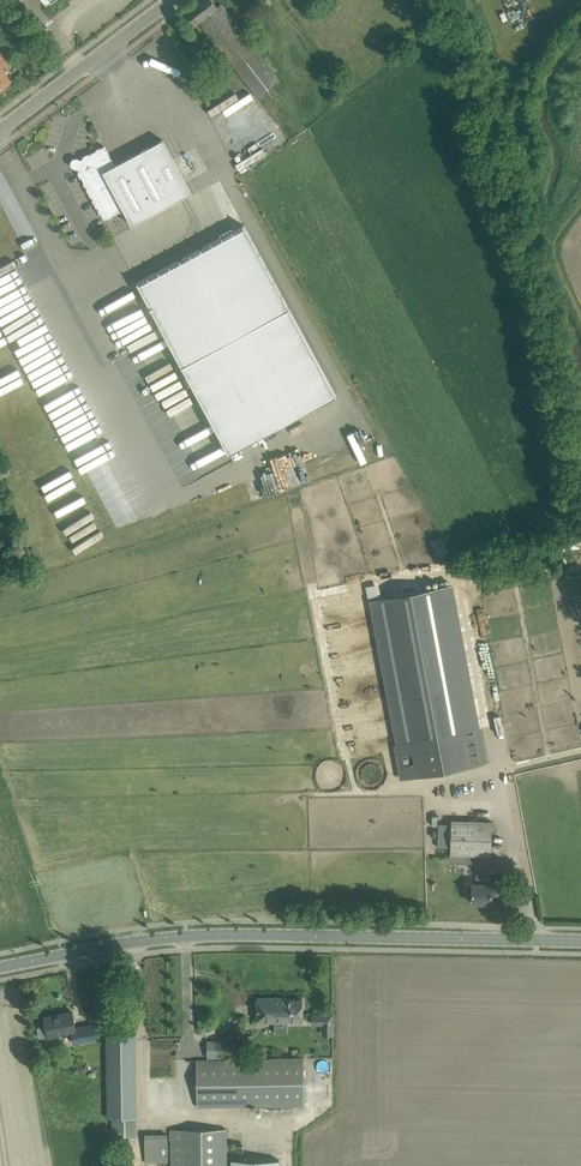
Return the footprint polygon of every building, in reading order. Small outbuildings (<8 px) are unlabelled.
[(199,22),(217,7),(212,0),(203,0),(186,13),(195,24),(197,23),(198,23),(199,22)] [(217,7),(199,22),(258,97),(279,80),(220,5),(217,7)] [(1,67),(9,61),(0,49),(0,90),(12,81),(1,67)] [(257,105),(226,118),(232,132),(256,122),(255,119),(261,116),(257,105)] [(81,169),(80,173),(105,219),(124,209),(132,225),(192,193),(163,139),(115,165),(105,146),(85,157),(83,161),(77,159),(75,167),(81,169)] [(43,195),(36,198),(50,228),(57,224),(43,195)] [(137,282),(229,453),(336,395),(244,225),(137,282)] [(7,413),(36,399),(34,394),(5,407),(7,413)] [(370,598),(384,595),(382,583),(367,585),(370,598)] [(442,769),(483,761),(477,729),(450,585),(370,600),(402,776),(430,771),(430,768),(441,766),(442,769)] [(507,631),(491,632),(491,643),(508,642),(507,631)] [(491,871),(492,821),(452,820),(452,824),(439,824),(438,846),(451,847),(451,862),(478,863),(477,883),(466,883),(466,893),(472,894),(472,902),(474,902),(474,904),(483,904),(483,902),(492,902),(492,894),(499,894),(499,882),(491,882),(491,871)] [(287,997),(257,997),(258,1021),(303,1021),(303,999),(287,999),(287,997)] [(40,1026),(38,1027),(40,1037),(49,1036),(51,1035),(52,1038),(59,1036),(58,1034),(72,1031),(74,1042),(97,1038),(94,1024),(76,1027),(72,1011),(60,1014),(60,1015),(56,1016),(55,1015),(45,1017),(46,1024),(40,1026)] [(334,1012),(312,1013),(312,1025),(322,1024),(322,1034),(334,1034),(334,1012)] [(113,1116),(113,1137),(136,1136),(136,1115),(139,1115),(137,1031),(106,1031),(108,1116),(113,1116)] [(225,1037),(208,1037),(208,1058),(197,1059),(197,1105),(305,1104),(304,1056),(225,1057),(225,1037)] [(172,1165),(228,1165),(227,1127),(172,1127),(172,1165)] [(146,1161),(169,1161),(169,1131),(146,1131),(146,1161)] [(286,1154),(234,1153),(233,1165),(286,1165),(286,1154)]
